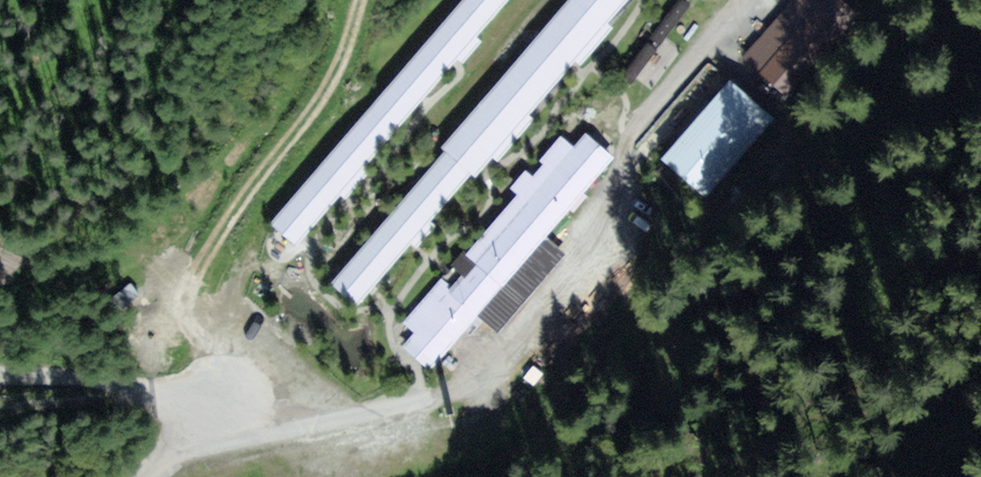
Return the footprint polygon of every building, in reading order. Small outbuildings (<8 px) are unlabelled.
[(270,221),(298,245),(505,0),(457,0),(270,221)] [(323,277),(355,304),(621,0),(565,0),(323,277)] [(743,57),(775,84),(847,0),(792,0),(743,57)] [(676,48),(654,32),(627,68),(649,84),(676,48)] [(773,120),(729,82),(661,161),(705,199),(773,120)] [(612,152),(573,120),(392,335),(431,367),(612,152)]
